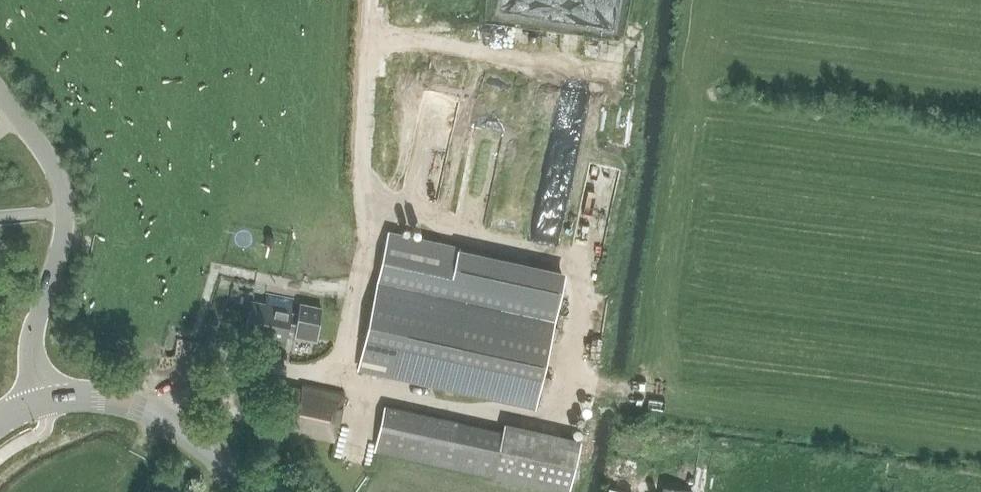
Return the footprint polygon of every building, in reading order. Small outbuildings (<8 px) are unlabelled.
[(533,406),(555,303),(561,280),(456,257),(458,251),(386,235),(358,367),(533,406)] [(320,307),(298,303),(296,313),(289,311),(290,307),(250,300),(245,330),(284,337),(286,327),(293,329),(292,334),(314,339),(320,307)] [(336,422),(343,391),(302,383),(301,388),(286,385),(277,425),(299,430),(298,432),(330,438),(334,421),(336,422)] [(501,430),(384,405),(374,450),(492,476),(566,491),(569,491),(580,440),(503,423),(501,430)]
